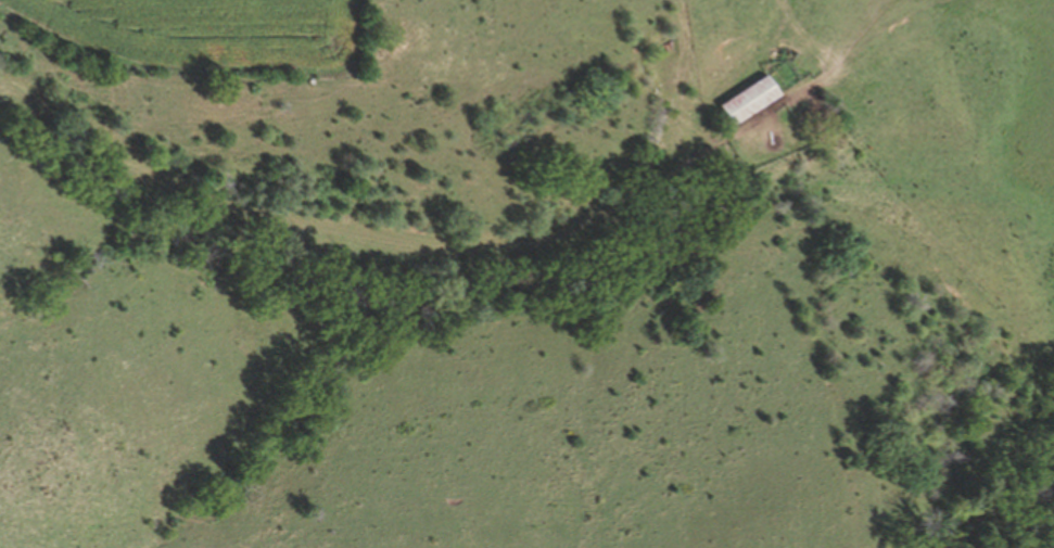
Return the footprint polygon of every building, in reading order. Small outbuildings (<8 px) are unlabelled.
[(726,104),(739,125),(787,95),(773,74),(726,104)]
